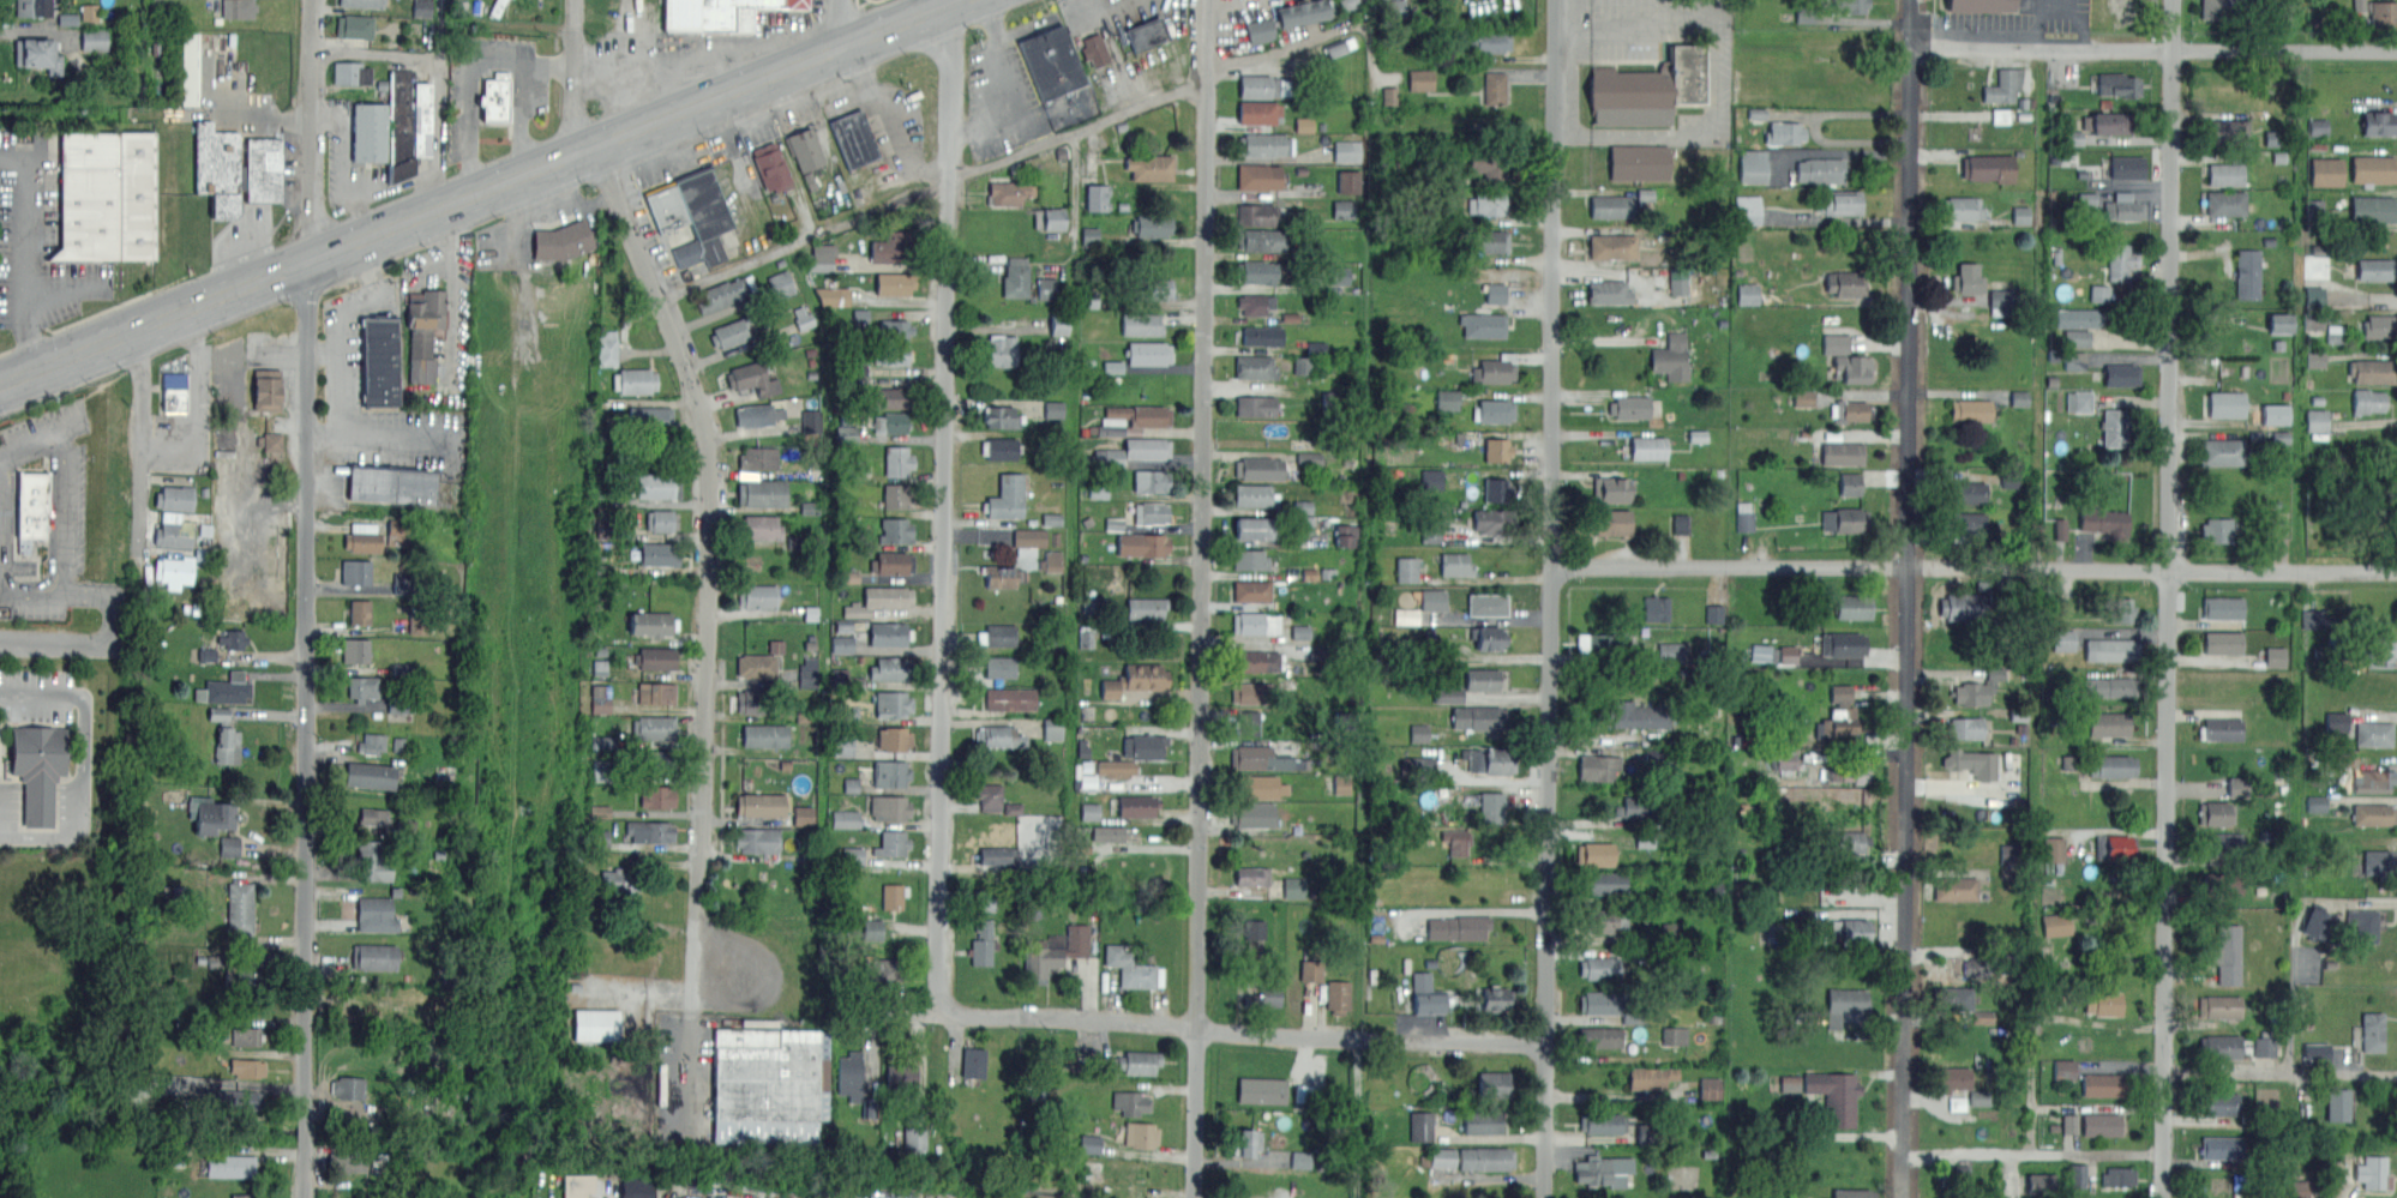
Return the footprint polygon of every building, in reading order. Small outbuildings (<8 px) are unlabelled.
[(16,16),(16,0),(41,0),(41,16),(16,16)] [(218,4),(218,0),(252,0),(252,4),(256,4),(256,11),(253,11),(253,18),(222,18),(222,4),(218,4)] [(338,5),(339,0),(384,0),(383,8),(338,5)] [(413,17),(431,17),(432,0),(414,0),(413,17)] [(468,1),(461,0),(459,12),(467,12),(468,1)] [(470,13),(479,14),(480,0),(471,0),(470,13)] [(488,13),(495,0),(506,0),(498,18),(488,13)] [(661,31),(661,0),(804,0),(804,8),(752,7),(751,32),(661,31)] [(1280,28),(1329,17),(1325,0),(1308,0),(1276,7),(1280,28)] [(1342,10),(1338,0),(1358,0),(1359,2),(1342,10)] [(1390,19),(1406,18),(1404,0),(1388,0),(1390,19)] [(1834,13),(1868,13),(1868,0),(1834,0),(1834,13)] [(1947,11),(2015,11),(2015,0),(1947,0),(1947,11)] [(2200,18),(2235,18),(2235,0),(2200,0),(2200,18)] [(2353,11),(2365,11),(2364,0),(2353,0),(2353,11)] [(2396,25),(2396,0),(2392,0),(2373,0),(2372,25),(2396,25)] [(82,19),(82,4),(98,4),(98,14),(101,14),(101,20),(82,19)] [(1820,23),(1821,7),(1797,7),(1797,23),(1820,23)] [(335,35),(337,17),(343,17),(343,14),(374,17),(372,38),(335,35)] [(1169,40),(1160,14),(1124,28),(1134,52),(1169,40)] [(1250,44),(1276,38),(1270,17),(1245,23),(1250,44)] [(1041,101),(1043,100),(1086,83),(1062,20),(1017,37),(1041,101)] [(82,50),(82,29),(108,29),(107,52),(82,50)] [(1091,67),(1110,60),(1099,31),(1079,38),(1091,67)] [(1468,52),(1510,52),(1510,31),(1470,31),(1468,52)] [(199,33),(182,33),(182,106),(199,106),(199,33)] [(14,65),(14,40),(22,40),(22,38),(52,38),(52,40),(55,40),(55,54),(62,54),(62,74),(48,74),(47,66),(22,66),(22,65),(14,65)] [(1704,103),(1704,44),(1669,44),(1669,72),(1615,71),(1615,66),(1590,66),(1590,125),(1671,125),(1671,103),(1704,103)] [(371,84),(372,66),(361,66),(361,61),(334,61),(334,84),(371,84)] [(2014,102),(2014,90),(2021,90),(2021,68),(1998,67),(1998,85),(1983,85),(1982,101),(2014,102)] [(388,161),(388,185),(413,174),(413,155),(429,156),(431,83),(414,83),(414,70),(389,70),(389,103),(388,161)] [(1432,70),(1408,70),(1408,90),(1432,90),(1432,70)] [(1484,103),(1506,104),(1506,72),(1484,72),(1484,103)] [(2098,96),(2141,95),(2141,73),(2097,74),(2098,96)] [(1239,97),(1286,97),(1286,76),(1239,76),(1239,97)] [(512,125),(483,124),(483,107),(481,106),(481,96),(486,97),(486,80),(512,80),(512,125)] [(1043,101),(1055,131),(1097,115),(1086,85),(1043,101)] [(1383,86),(1382,104),(1398,104),(1398,86),(1383,86)] [(1238,124),(1281,124),(1281,102),(1239,101),(1238,124)] [(353,161),(388,161),(389,103),(353,103),(353,161)] [(829,120),(848,170),(872,161),(881,157),(861,108),(829,120)] [(2009,109),(1993,108),(1993,122),(2009,122),(2009,109)] [(2091,133),(2128,134),(2129,113),(2091,112),(2091,133)] [(2396,135),(2396,113),(2362,112),(2362,134),(2396,135)] [(1312,132),(1312,118),(1294,118),(1296,132),(1312,132)] [(2246,120),(2207,119),(2207,139),(2246,140),(2246,120)] [(2311,136),(2309,120),(2326,119),(2327,134),(2311,136)] [(241,215),(236,219),(214,219),(214,194),(196,194),(197,121),(215,121),(215,132),(241,132),(241,165),(248,165),(248,139),(283,139),(283,203),(248,203),(248,192),(241,192),(241,215)] [(1806,144),(1806,122),(1766,122),(1766,143),(1806,144)] [(824,163),(811,126),(786,136),(800,171),(824,163)] [(2265,130),(2265,145),(2282,145),(2282,130),(2265,130)] [(2083,145),(2083,131),(2062,131),(2062,145),(2083,145)] [(1243,156),(1285,156),(1285,133),(1244,133),(1243,156)] [(767,194),(792,185),(776,140),(750,150),(767,194)] [(1334,161),(1352,161),(1352,140),(1334,140),(1334,161)] [(1610,180),(1669,180),(1669,145),(1610,144),(1610,180)] [(1766,183),(1766,150),(1738,149),(1738,182),(1766,183)] [(1172,155),(1125,153),(1125,170),(1131,170),(1131,180),(1172,181),(1172,155)] [(2013,180),(2013,155),(1962,155),(1963,181),(2013,180)] [(1484,179),(1507,179),(1507,156),(1468,156),(1470,171),(1483,171),(1484,179)] [(2110,179),(2145,179),(2145,156),(2110,156),(2110,179)] [(2396,182),(2396,156),(2351,156),(2351,181),(2396,182)] [(2342,158),(2309,157),(2309,186),(2342,186),(2342,158)] [(1797,158),(1796,182),(1843,183),(1844,159),(1797,158)] [(2242,186),(2242,163),(2207,163),(2207,185),(2242,186)] [(1238,164),(1237,188),(1280,189),(1280,164),(1238,164)] [(115,259),(47,259),(61,246),(61,168),(116,169),(115,259)] [(645,194),(661,235),(687,224),(695,241),(717,231),(733,225),(710,169),(645,194)] [(1359,193),(1359,170),(1339,170),(1338,193),(1359,193)] [(1021,205),(1021,197),(1035,197),(1035,182),(987,181),(987,204),(1021,205)] [(1110,211),(1110,185),(1087,185),(1086,210),(1110,211)] [(1861,191),(1822,191),(1824,215),(1861,215),(1861,191)] [(2132,192),(2114,191),(2114,201),(2105,200),(2104,218),(2144,219),(2145,201),(2132,200),(2132,192)] [(2246,191),(2201,192),(2201,215),(2246,215),(2246,191)] [(1506,194),(1467,193),(1467,213),(1506,215),(1506,194)] [(2096,193),(2096,204),(2079,204),(2079,193),(2096,193)] [(1633,195),(1591,195),(1591,217),(1633,218),(1633,195)] [(1735,195),(1736,224),(1761,223),(1760,195),(1735,195)] [(1947,219),(1984,219),(1984,207),(1980,207),(1980,197),(1947,197),(1947,219)] [(2351,197),(2351,222),(2396,221),(2396,197),(2351,197)] [(1353,200),(1332,200),(1332,218),(1353,218),(1353,200)] [(2323,200),(2323,218),(2306,218),(2307,200),(2323,200)] [(1238,225),(1275,225),(1275,204),(1238,204),(1238,225)] [(2029,206),(2013,206),(2013,223),(2030,223),(2029,206)] [(1064,229),(1064,207),(1043,207),(1043,229),(1064,229)] [(1172,216),(1136,215),(1136,235),(1172,236),(1172,216)] [(595,247),(584,217),(552,229),(534,228),(533,258),(564,259),(595,247)] [(1082,228),(1082,242),(1101,242),(1101,229),(1082,228)] [(1285,251),(1285,229),(1239,229),(1239,251),(1285,251)] [(1509,230),(1478,230),(1478,253),(1508,253),(1509,230)] [(673,249),(680,267),(703,259),(705,266),(728,258),(717,231),(695,241),(673,249)] [(871,263),(906,261),(905,231),(885,231),(885,240),(870,240),(871,263)] [(1612,235),(1590,234),(1588,259),(1611,259),(1612,235)] [(834,243),(811,245),(812,271),(834,271),(834,243)] [(2129,243),(2109,243),(2108,281),(2138,281),(2139,253),(2129,253),(2129,243)] [(2311,243),(2311,257),(2332,257),(2332,245),(2311,243)] [(2259,299),(2259,249),(2236,249),(2236,299),(2259,299)] [(1028,297),(1028,257),(1004,257),(1004,297),(1028,297)] [(2391,279),(2391,258),(2357,258),(2357,279),(2391,279)] [(1242,283),(1278,284),(1278,261),(1243,260),(1242,283)] [(1984,293),(1984,275),(1978,275),(1978,263),(1958,261),(1958,273),(1952,273),(1952,293),(1984,293)] [(1348,267),(1327,266),(1327,284),(1347,284),(1348,267)] [(795,293),(787,269),(767,277),(775,300),(795,293)] [(1688,295),(1687,269),(1670,270),(1670,295),(1688,295)] [(1834,271),(1834,284),(1826,284),(1826,295),(1866,295),(1864,271),(1834,271)] [(909,295),(911,273),(876,272),(876,295),(909,295)] [(702,313),(751,295),(743,275),(693,294),(702,313)] [(1038,299),(1055,300),(1056,277),(1038,277),(1038,299)] [(1172,278),(1145,278),(1145,301),(1172,300),(1172,278)] [(1504,303),(1506,281),(1485,281),(1485,303),(1504,303)] [(1587,303),(1632,303),(1632,289),(1626,289),(1626,281),(1587,281),(1587,303)] [(1758,284),(1737,283),(1737,300),(1758,301),(1758,284)] [(2109,302),(2110,285),(2090,284),(2090,301),(2109,302)] [(848,287),(817,287),(817,306),(848,305),(848,287)] [(2324,288),(2303,287),(2303,305),(2324,306),(2324,288)] [(2008,289),(1989,290),(1990,308),(2008,307),(2008,289)] [(408,383),(432,383),(432,338),(444,338),(445,290),(422,290),(422,293),(408,293),(408,383)] [(1080,294),(1080,307),(1099,307),(1099,294),(1080,294)] [(1275,294),(1239,294),(1239,315),(1264,315),(1266,307),(1274,307),(1275,294)] [(800,329),(812,324),(805,305),(792,309),(800,329)] [(853,308),(852,321),(869,321),(870,309),(853,308)] [(2098,326),(2098,311),(2055,312),(2055,327),(2098,326)] [(1161,313),(1122,312),(1121,335),(1161,336),(1161,313)] [(2323,330),(2323,312),(2303,312),(2303,330),(2323,330)] [(1282,313),(1282,321),(1298,321),(1298,313),(1282,313)] [(1461,337),(1504,337),(1506,314),(1461,313),(1461,337)] [(2291,314),(2269,313),(2269,332),(2291,333),(2291,314)] [(364,407),(400,405),(397,315),(362,317),(364,407)] [(2396,338),(2396,315),(2365,315),(2365,337),(2396,338)] [(750,337),(741,317),(709,330),(717,350),(750,337)] [(1067,333),(1067,317),(1051,317),(1051,335),(1067,333)] [(879,320),(879,338),(911,339),(911,320),(879,320)] [(1281,326),(1243,326),(1243,345),(1281,345),(1281,326)] [(2090,347),(2090,330),(2063,329),(2063,345),(2090,347)] [(615,365),(615,330),(597,330),(597,365),(615,365)] [(1687,380),(1686,332),(1666,332),(1666,348),(1650,348),(1650,372),(1666,372),(1666,380),(1687,380)] [(1016,335),(986,333),(986,366),(1016,366),(1016,335)] [(1822,354),(1849,354),(1850,335),(1822,333),(1822,354)] [(1308,341),(1308,354),(1327,354),(1327,342),(1308,341)] [(1128,342),(1128,363),(1171,365),(1171,342),(1128,342)] [(908,345),(873,345),(873,365),(908,366),(908,345)] [(2063,371),(2085,371),(2085,351),(2063,351),(2063,371)] [(2325,353),(2325,368),(2306,368),(2306,353),(2325,353)] [(1838,383),(1870,383),(1872,356),(1834,355),(1834,369),(1838,369),(1838,383)] [(1274,356),(1236,356),(1236,379),(1274,379),(1274,356)] [(1294,373),(1309,373),(1309,356),(1294,356),(1294,373)] [(781,391),(777,377),(767,380),(761,360),(729,368),(735,390),(753,385),(757,398),(781,391)] [(1474,360),(1474,381),(1515,381),(1515,360),(1474,360)] [(2395,384),(2395,361),(2349,360),(2349,373),(2354,373),(2354,383),(2395,384)] [(1104,361),(1104,373),(1123,373),(1123,361),(1104,361)] [(866,363),(866,375),(848,375),(848,363),(866,363)] [(2104,386),(2140,385),(2140,363),(2104,363),(2104,386)] [(253,410),(280,410),(280,368),(253,368),(253,410)] [(656,391),(656,369),(613,371),(613,392),(656,391)] [(163,372),(163,410),(186,410),(186,373),(163,372)] [(882,408),(906,408),(907,389),(875,389),(875,401),(882,401),(882,408)] [(1324,390),(1324,405),(1340,405),(1340,390),(1324,390)] [(1436,409),(1459,410),(1459,390),(1436,390),(1436,409)] [(1794,405),(1814,405),(1814,390),(1794,390),(1794,405)] [(2353,411),(2384,413),(2385,390),(2353,390),(2353,411)] [(2027,405),(2027,391),(2011,391),(2011,405),(2027,405)] [(2092,391),(2067,391),(2067,411),(2091,411),(2092,391)] [(2245,417),(2245,392),(2209,391),(2209,417),(2245,417)] [(1275,396),(1237,396),(1236,416),(1275,416),(1275,396)] [(1650,419),(1650,396),(1615,396),(1615,417),(1650,419)] [(1508,423),(1509,399),(1479,399),(1478,422),(1508,423)] [(1992,422),(1992,401),(1951,399),(1950,421),(1992,422)] [(1063,402),(1043,401),(1043,417),(1063,417),(1063,402)] [(1867,401),(1836,401),(1836,422),(1868,421),(1867,401)] [(2288,404),(2261,403),(2261,423),(2288,425),(2288,404)] [(735,427),(774,426),(774,419),(786,417),(785,408),(773,408),(773,404),(735,405),(735,427)] [(1016,428),(1017,407),(985,405),(985,427),(1016,428)] [(1171,427),(1171,407),(1133,405),(1133,426),(1171,427)] [(672,429),(672,407),(627,407),(629,429),(672,429)] [(821,409),(801,410),(803,433),(821,432),(821,409)] [(2125,410),(2103,409),(2103,446),(2125,447),(2125,410)] [(2326,409),(2305,410),(2306,432),(2326,431),(2326,409)] [(907,433),(907,413),(873,413),(873,433),(907,433)] [(836,425),(836,444),(857,444),(857,425),(836,425)] [(1706,431),(1688,429),(1688,441),(1706,441),(1706,431)] [(2272,431),(2272,443),(2289,444),(2289,431),(2272,431)] [(264,451),(282,451),(282,433),(264,432),(264,451)] [(1666,458),(1666,437),(1630,437),(1630,459),(1666,458)] [(981,438),(981,458),(1019,458),(1019,438),(981,438)] [(1123,458),(1170,458),(1171,438),(1125,438),(1124,449),(1094,449),(1094,466),(1123,466),(1123,458)] [(1485,460),(1510,462),(1510,438),(1485,438),(1485,460)] [(2242,439),(2200,439),(2200,465),(2242,465),(2242,439)] [(1863,465),(1863,443),(1821,443),(1821,464),(1863,465)] [(740,469),(776,470),(777,447),(740,446),(740,469)] [(884,476),(911,476),(912,446),(884,446),(884,476)] [(1322,464),(1322,452),(1297,452),(1298,464),(1322,464)] [(230,474),(230,457),(216,457),(216,474),(230,474)] [(1282,478),(1282,457),(1234,457),(1234,478),(1282,478)] [(435,504),(437,475),(437,470),(349,466),(347,499),(435,504)] [(1134,493),(1169,493),(1169,470),(1134,469),(1134,493)] [(1442,469),(1420,469),(1422,489),(1442,489),(1442,469)] [(47,472),(18,472),(17,553),(30,554),(30,537),(46,538),(47,472)] [(1023,517),(1022,495),(1028,495),(1028,472),(999,472),(999,495),(987,495),(987,517),(1023,517)] [(1840,495),(1861,495),(1861,472),(1840,472),(1840,495)] [(679,498),(679,475),(636,474),(636,498),(679,498)] [(1629,502),(1629,477),(1593,477),(1593,501),(1629,502)] [(1506,501),(1507,478),(1485,478),(1485,501),(1506,501)] [(786,480),(738,480),(737,506),(786,506),(786,480)] [(1986,502),(1986,481),(1951,482),(1952,504),(1986,502)] [(883,507),(907,507),(907,483),(883,483),(883,507)] [(1088,484),(1088,498),(1107,498),(1107,486),(1088,484)] [(1234,506),(1278,506),(1278,492),(1270,492),(1270,484),(1234,484),(1234,506)] [(193,486),(157,486),(157,510),(193,510),(193,486)] [(800,501),(800,514),(819,513),(819,500),(800,501)] [(1311,513),(1311,500),(1293,500),(1293,513),(1311,513)] [(1737,531),(1753,531),(1752,501),(1736,502),(1737,531)] [(1135,523),(1169,524),(1170,504),(1135,502),(1135,523)] [(1498,507),(1473,508),(1474,532),(1498,532),(1498,507)] [(1630,535),(1629,508),(1590,510),(1591,535),(1630,535)] [(1822,508),(1822,532),(1867,532),(1867,508),(1822,508)] [(2107,538),(2128,540),(2129,511),(2080,508),(2079,530),(2107,531),(2107,538)] [(678,531),(678,511),(647,510),(645,531),(678,531)] [(192,547),(193,522),(181,520),(181,511),(162,511),(161,528),(155,528),(154,544),(192,547)] [(1986,512),(1986,537),(1940,536),(1941,511),(1986,512)] [(1043,512),(1043,525),(1062,525),(1062,512),(1043,512)] [(1674,534),(1689,534),(1689,513),(1674,513),(1674,534)] [(780,516),(739,516),(739,540),(780,538),(780,516)] [(1298,531),(1311,532),(1312,516),(1298,516),(1298,531)] [(1105,517),(1104,530),(1123,530),(1124,518),(1105,517)] [(1273,517),(1234,517),(1234,538),(1272,540),(1273,517)] [(913,543),(913,518),(879,518),(879,543),(913,543)] [(2066,540),(2066,518),(2055,518),(2055,540),(2066,540)] [(2200,542),(2233,542),(2233,532),(2237,532),(2237,518),(2200,518),(2200,542)] [(388,543),(407,544),(408,520),(389,520),(388,543)] [(379,552),(379,523),(350,523),(350,532),(344,532),(343,550),(379,552)] [(1336,546),(1356,547),(1357,525),(1336,524),(1336,546)] [(1424,542),(1441,542),(1441,524),(1424,524),(1424,542)] [(1047,528),(1017,528),(1016,568),(1039,568),(1039,546),(1047,546),(1047,528)] [(1117,555),(1169,555),(1169,534),(1117,534),(1117,555)] [(641,565),(678,566),(678,543),(641,543),(641,565)] [(1233,568),(1266,570),(1267,549),(1233,549),(1233,568)] [(877,573),(913,573),(913,552),(877,553),(877,573)] [(1061,572),(1061,552),(1045,552),(1045,572),(1061,572)] [(1471,574),(1471,553),(1441,553),(1441,574),(1471,574)] [(164,589),(179,590),(180,583),(192,583),(193,558),(156,556),(155,579),(166,580),(164,589)] [(1417,556),(1396,556),(1396,582),(1417,582),(1417,556)] [(371,560),(342,559),(342,584),(370,584),(371,560)] [(985,586),(1015,588),(1015,565),(985,565),(985,586)] [(1302,568),(1303,580),(1318,580),(1318,568),(1302,568)] [(859,571),(859,583),(839,583),(839,571),(859,571)] [(394,594),(408,594),(409,573),(394,572),(394,594)] [(1269,580),(1233,580),(1234,602),(1269,601),(1269,580)] [(776,609),(777,584),(738,584),(738,608),(776,609)] [(870,607),(912,607),(912,586),(864,586),(864,603),(843,603),(843,616),(870,616),(870,607)] [(1446,590),(1420,590),(1420,612),(1446,612),(1446,590)] [(1507,594),(1468,594),(1468,615),(1507,615),(1507,594)] [(1976,595),(1946,594),(1946,603),(1940,603),(1940,619),(1976,620),(1976,595)] [(1669,595),(1642,596),(1644,621),(1669,621),(1669,595)] [(1082,596),(1081,614),(1104,615),(1105,597),(1082,596)] [(1836,619),(1861,619),(1861,596),(1836,596),(1836,619)] [(2243,597),(2204,596),(2204,618),(2242,619),(2243,597)] [(2131,622),(2132,597),(2110,597),(2109,621),(2131,622)] [(1165,598),(1127,598),(1127,620),(1166,620),(1165,598)] [(371,600),(349,600),(349,624),(370,625),(371,600)] [(1723,622),(1723,604),(1706,604),(1706,622),(1723,622)] [(804,606),(804,620),(817,621),(817,607),(804,606)] [(1418,624),(1418,608),(1394,608),(1394,624),(1418,624)] [(2301,627),(2325,628),(2325,609),(2302,608),(2301,627)] [(630,612),(629,634),(671,636),(672,612),(630,612)] [(409,633),(409,613),(429,614),(429,633),(409,633)] [(1233,613),(1232,633),(1279,633),(1280,613),(1233,613)] [(909,622),(870,622),(870,645),(908,646),(909,622)] [(1291,625),(1292,639),(1309,639),(1309,625),(1291,625)] [(1016,645),(1016,626),(978,626),(978,645),(1016,645)] [(1476,650),(1506,650),(1507,627),(1477,626),(1476,650)] [(245,630),(218,630),(218,649),(245,649),(245,630)] [(1079,630),(1079,646),(1092,648),(1093,631),(1079,630)] [(2074,651),(2074,630),(2053,630),(2053,650),(2074,651)] [(2204,654),(2242,654),(2242,631),(2204,632),(2204,654)] [(1864,632),(1821,632),(1821,655),(1864,656),(1864,632)] [(1576,651),(1605,651),(1605,633),(1576,633),(1576,651)] [(853,652),(853,636),(831,636),(831,652),(853,652)] [(2367,667),(2391,668),(2392,637),(2367,637),(2367,667)] [(342,662),(368,663),(370,638),(342,638),(342,662)] [(2138,639),(2085,638),(2084,661),(2138,661),(2138,639)] [(735,655),(737,679),(776,678),(776,652),(783,652),(783,639),(769,639),(769,654),(735,655)] [(1682,642),(1657,643),(1657,664),(1682,663),(1682,642)] [(1749,660),(1767,662),(1770,645),(1752,643),(1749,660)] [(1796,645),(1779,645),(1779,663),(1796,663),(1796,645)] [(2285,667),(2285,646),(2265,646),(2265,667),(2285,667)] [(638,669),(674,669),(675,648),(639,648),(638,669)] [(1234,670),(1279,672),(1279,651),(1234,651),(1234,670)] [(817,656),(799,657),(800,687),(817,686),(817,656)] [(1015,678),(1015,656),(985,656),(985,678),(1015,678)] [(606,675),(606,660),(593,660),(593,675),(606,675)] [(870,666),(869,679),(912,680),(912,660),(877,660),(877,666),(870,666)] [(395,663),(395,678),(414,679),(415,663),(395,663)] [(1101,698),(1119,698),(1119,690),(1166,688),(1165,663),(1124,663),(1124,678),(1100,679),(1101,698)] [(248,703),(250,681),(244,680),(244,669),(228,669),(228,680),(205,680),(204,688),(194,687),(193,700),(248,703)] [(1465,690),(1508,691),(1508,669),(1465,669),(1465,690)] [(1954,682),(1954,705),(1988,705),(1988,693),(1994,693),(1994,680),(2003,680),(2003,669),(1987,669),(1987,682),(1954,682)] [(348,697),(378,698),(378,676),(348,676),(348,697)] [(2135,696),(2135,678),(2085,678),(2084,696),(2135,696)] [(637,703),(675,704),(675,684),(638,682),(637,703)] [(1232,682),(1232,703),(1261,704),(1261,684),(1232,682)] [(607,684),(590,684),(591,714),(608,712),(607,684)] [(1851,700),(1851,684),(1831,684),(1831,700),(1851,700)] [(1432,703),(1462,703),(1462,687),(1432,687),(1432,703)] [(1035,688),(985,688),(985,710),(1035,710),(1035,688)] [(767,714),(768,690),(738,690),(737,712),(767,714)] [(876,692),(876,716),(913,716),(912,691),(876,692)] [(389,698),(389,712),(411,714),(411,698),(389,698)] [(1612,727),(1666,728),(1668,706),(1633,705),(1633,700),(1614,699),(1612,727)] [(215,763),(240,764),(240,729),(229,728),(229,708),(208,706),(208,720),(216,720),(215,763)] [(795,706),(795,723),(811,723),(811,706),(795,706)] [(1452,729),(1507,729),(1507,706),(1452,706),(1452,729)] [(1856,734),(1855,706),(1830,706),(1830,718),(1819,718),(1820,735),(1856,734)] [(2009,721),(2009,709),(2027,709),(2027,721),(2009,721)] [(1260,711),(1238,710),(1238,735),(1258,735),(1260,711)] [(2325,732),(2345,732),(2347,712),(2326,711),(2325,732)] [(2089,735),(2129,736),(2131,712),(2089,712),(2089,735)] [(675,716),(632,717),(632,740),(675,739),(675,716)] [(1947,738),(1982,739),(1983,718),(1947,717),(1947,738)] [(2241,740),(2241,718),(2204,717),(2203,740),(2241,740)] [(1044,739),(1062,739),(1062,718),(1044,718),(1044,739)] [(2391,746),(2392,722),(2356,722),(2355,746),(2391,746)] [(1428,742),(1428,724),(1410,723),(1410,741),(1428,742)] [(741,746),(788,747),(788,724),(741,724),(741,746)] [(11,726),(11,775),(23,775),(23,801),(23,826),(53,826),(53,801),(54,775),(65,775),(65,727),(11,726)] [(1027,746),(1027,735),(1015,735),(1015,727),(977,726),(975,746),(1027,746)] [(878,728),(877,748),(912,748),(912,728),(878,728)] [(364,741),(358,741),(356,752),(385,753),(385,734),(364,733),(364,741)] [(1161,759),(1161,744),(1167,744),(1167,735),(1130,734),(1130,758),(1161,759)] [(615,748),(615,736),(590,735),(590,747),(615,748)] [(395,736),(394,752),(403,752),(404,738),(395,736)] [(1230,769),(1300,769),(1300,757),(1272,757),(1272,746),(1231,746),(1230,769)] [(1996,752),(1996,781),(1988,781),(1987,782),(1980,782),(1978,779),(1974,781),(1974,773),(1970,773),(1970,769),(1960,769),(1960,770),(1948,771),(1948,769),(1947,769),(1942,766),(1942,758),(1947,754),(1948,754),(1948,747),(1959,747),(1959,752),(1996,752)] [(1468,748),(1468,772),(1514,773),(1514,749),(1468,748)] [(669,767),(669,751),(642,749),(642,766),(669,767)] [(1777,770),(1796,769),(1795,749),(1777,749),(1777,770)] [(2090,777),(2137,776),(2137,754),(2089,755),(2090,777)] [(1614,781),(1615,769),(1621,770),(1621,755),(1578,755),(1578,779),(1614,781)] [(1406,757),(1406,777),(1434,777),(1434,757),(1406,757)] [(909,760),(873,759),(873,785),(908,787),(909,760)] [(591,781),(605,781),(605,760),(591,760),(591,781)] [(1136,760),(1097,760),(1097,776),(1136,776),(1136,760)] [(395,788),(395,764),(346,763),(344,787),(395,788)] [(1870,782),(1870,765),(1840,765),(1840,782),(1870,782)] [(2393,770),(2353,769),(2353,793),(2393,793),(2393,770)] [(1080,787),(1095,788),(1095,775),(1080,773),(1080,787)] [(1276,797),(1278,776),(1237,776),(1237,797),(1276,797)] [(1350,794),(1351,776),(1334,776),(1334,793),(1350,794)] [(845,777),(843,793),(859,794),(860,777),(845,777)] [(2246,777),(2227,777),(2228,797),(2246,796),(2246,777)] [(1002,784),(974,784),(974,797),(980,797),(980,809),(1001,811),(1002,784)] [(641,808),(674,808),(674,785),(641,785),(641,808)] [(1503,824),(1503,791),(1480,791),(1479,823),(1503,824)] [(735,794),(735,817),(785,815),(783,793),(735,794)] [(871,820),(909,819),(909,795),(870,795),(871,820)] [(1118,817),(1158,817),(1158,795),(1118,796),(1118,817)] [(2306,811),(2325,811),(2325,796),(2307,795),(2306,811)] [(234,829),(235,802),(196,801),(194,835),(212,835),(212,829),(234,829)] [(1615,817),(1646,817),(1646,801),(1614,801),(1615,817)] [(2234,802),(2199,801),(2198,825),(2234,826),(2234,802)] [(1005,802),(1004,814),(1022,814),(1023,802),(1005,802)] [(1099,819),(1099,802),(1081,802),(1081,819),(1099,819)] [(1234,826),(1270,827),(1270,802),(1234,802),(1234,826)] [(2353,803),(2353,825),(2389,825),(2389,824),(2395,824),(2396,808),(2389,807),(2389,805),(2353,803)] [(609,805),(609,818),(590,817),(591,805),(609,805)] [(792,806),(793,825),(812,825),(812,806),(792,806)] [(388,825),(388,808),(360,807),(359,824),(388,825)] [(859,811),(831,809),(831,826),(859,827),(859,811)] [(627,842),(674,842),(674,821),(627,820),(627,842)] [(1124,826),(1093,825),(1092,839),(1123,841),(1124,826)] [(779,853),(779,827),(737,829),(737,853),(779,853)] [(608,829),(608,845),(589,845),(590,829),(608,829)] [(1636,847),(1635,829),(1658,829),(1658,847),(1636,847)] [(907,830),(881,830),(881,845),(872,845),(872,856),(908,855),(907,830)] [(1449,855),(1468,856),(1468,830),(1441,830),(1441,839),(1449,839),(1449,855)] [(1863,831),(1832,831),(1832,853),(1863,853),(1863,831)] [(2199,854),(2241,855),(2242,833),(2199,832),(2199,854)] [(2131,835),(2104,836),(2104,859),(2131,859),(2131,835)] [(220,855),(239,855),(240,836),(221,836),(220,855)] [(2043,862),(2065,862),(2063,836),(2042,836),(2043,862)] [(383,839),(356,841),(358,880),(392,880),(392,860),(383,860),(383,839)] [(1614,842),(1576,842),(1576,866),(1614,865),(1614,842)] [(2000,863),(2013,863),(2013,843),(2001,843),(2000,863)] [(979,847),(979,865),(1017,863),(1017,845),(979,847)] [(863,863),(863,848),(843,847),(842,862),(863,863)] [(2363,850),(2363,873),(2395,873),(2395,850),(2363,850)] [(1268,885),(1269,867),(1234,866),(1234,884),(1268,885)] [(611,890),(626,890),(626,868),(611,868),(611,890)] [(1626,872),(1582,873),(1584,893),(1627,893),(1626,872)] [(2240,893),(2204,893),(2204,873),(2240,873),(2240,893)] [(1305,897),(1305,877),(1284,878),(1284,898),(1305,897)] [(1933,899),(1977,901),(1977,877),(1934,877),(1933,899)] [(228,883),(228,937),(253,937),(253,883),(228,883)] [(902,909),(902,884),(883,883),(882,909),(902,909)] [(979,910),(993,911),(995,897),(980,896),(979,910)] [(398,931),(398,917),(392,917),(392,897),(358,897),(358,931),(398,931)] [(2300,932),(2325,941),(2335,915),(2309,907),(2300,932)] [(1627,932),(1627,909),(1586,910),(1587,933),(1627,932)] [(2377,943),(2378,910),(2347,909),(2347,923),(2356,923),(2356,941),(2377,943)] [(2071,934),(2071,913),(2042,914),(2043,935),(2071,934)] [(1428,917),(1428,940),(1484,939),(1483,929),(1490,929),(1490,916),(1428,917)] [(883,920),(864,919),(863,939),(883,940),(883,920)] [(992,964),(992,920),(975,919),(975,939),(972,939),(972,964),(992,964)] [(1264,919),(1242,920),(1242,940),(1264,939),(1264,919)] [(1831,919),(1831,944),(1869,943),(1868,919),(1831,919)] [(1088,923),(1065,923),(1065,934),(1046,934),(1046,944),(1025,944),(1025,983),(1046,983),(1046,967),(1063,967),(1063,956),(1088,956),(1088,923)] [(2239,923),(2216,925),(2217,949),(2215,949),(2216,985),(2240,985),(2239,923)] [(397,944),(353,944),(353,969),(397,969),(397,944)] [(1119,987),(1163,988),(1163,965),(1130,964),(1130,944),(1104,944),(1104,965),(1119,965),(1119,987)] [(1579,979),(1620,979),(1620,956),(1579,957),(1579,979)] [(894,982),(894,958),(866,958),(866,983),(894,982)] [(1963,959),(1964,974),(1980,974),(1980,959),(1963,959)] [(1321,981),(1321,961),(1300,961),(1300,980),(1321,981)] [(1413,1013),(1444,1013),(1443,989),(1431,989),(1430,970),(1412,971),(1413,1013)] [(1350,981),(1327,980),(1327,1013),(1348,1013),(1350,981)] [(1245,1003),(1260,1003),(1260,1006),(1280,1006),(1279,983),(1245,985),(1245,1003)] [(1513,986),(1476,987),(1477,1010),(1513,1010),(1513,986)] [(1972,1010),(1972,987),(1941,987),(1942,1010),(1972,1010)] [(1868,988),(1826,989),(1827,1041),(1855,1041),(1855,1012),(1869,1011),(1868,988)] [(1580,1013),(1620,1013),(1620,992),(1580,992),(1580,1013)] [(2121,1015),(2121,992),(2084,992),(2084,1015),(2121,1015)] [(2241,995),(2199,995),(2198,1017),(2240,1018),(2241,995)] [(1622,1024),(1623,1006),(1642,1006),(1642,1024),(1622,1024)] [(618,1009),(573,1009),(573,1040),(619,1040),(618,1009)] [(1994,1023),(1974,1023),(1974,1011),(1994,1011),(1994,1023)] [(2361,1052),(2384,1050),(2383,1012),(2361,1012),(2361,1052)] [(259,1047),(260,1028),(232,1027),(232,1046),(259,1047)] [(1621,1047),(1621,1028),(1578,1027),(1578,1047),(1621,1047)] [(1687,1027),(1662,1027),(1662,1043),(1687,1045),(1687,1027)] [(714,1142),(817,1143),(817,1120),(828,1120),(828,1029),(716,1028),(714,1142)] [(2240,1035),(2201,1035),(2201,1058),(2240,1058),(2240,1035)] [(2254,1056),(2275,1056),(2275,1036),(2254,1036),(2254,1056)] [(2329,1042),(2303,1043),(2303,1064),(2330,1062),(2329,1042)] [(986,1047),(963,1047),(962,1077),(985,1078),(986,1047)] [(861,1049),(847,1049),(847,1056),(837,1056),(837,1094),(847,1094),(847,1102),(861,1102),(861,1049)] [(1160,1052),(1124,1052),(1124,1074),(1154,1074),(1154,1065),(1160,1065),(1160,1052)] [(265,1059),(230,1059),(230,1076),(265,1076),(265,1059)] [(2054,1078),(2074,1078),(2074,1060),(2054,1059),(2054,1078)] [(887,1086),(915,1088),(917,1066),(887,1065),(887,1086)] [(1970,1066),(1939,1066),(1939,1092),(1950,1092),(1950,1089),(1970,1089),(1970,1066)] [(1678,1067),(1629,1067),(1629,1089),(1666,1089),(1666,1079),(1678,1079),(1678,1067)] [(1509,1098),(1509,1071),(1479,1071),(1478,1097),(1509,1098)] [(1855,1127),(1855,1094),(1861,1094),(1861,1083),(1855,1083),(1855,1072),(1803,1073),(1803,1092),(1826,1092),(1826,1127),(1855,1127)] [(2083,1095),(2123,1095),(2123,1074),(2083,1073),(2083,1095)] [(364,1097),(365,1077),(331,1076),(331,1096),(364,1097)] [(1285,1103),(1286,1078),(1238,1077),(1238,1102),(1285,1103)] [(1700,1077),(1700,1097),(1718,1098),(1719,1078),(1700,1077)] [(1296,1084),(1294,1101),(1310,1102),(1311,1085),(1296,1084)] [(1044,1085),(1025,1086),(1026,1101),(1044,1100),(1044,1085)] [(2348,1121),(2349,1089),(2326,1088),(2326,1120),(2348,1121)] [(260,1109),(262,1091),(235,1090),(234,1108),(260,1109)] [(1112,1108),(1122,1108),(1121,1115),(1140,1115),(1140,1112),(1151,1112),(1151,1097),(1140,1097),(1140,1091),(1112,1090),(1112,1108)] [(2239,1115),(2239,1092),(2203,1092),(2201,1114),(2239,1115)] [(1948,1110),(1965,1110),(1965,1096),(1950,1096),(1948,1110)] [(1502,1112),(1465,1110),(1464,1132),(1502,1133),(1502,1112)] [(1411,1140),(1432,1140),(1432,1112),(1410,1112),(1411,1140)] [(2120,1114),(2083,1113),(2083,1134),(2120,1136),(2120,1114)] [(1627,1133),(1627,1114),(1580,1114),(1580,1133),(1627,1133)] [(2077,1114),(2062,1114),(2062,1133),(2078,1133),(2077,1114)] [(1159,1124),(1124,1122),(1124,1145),(1158,1146),(1159,1124)] [(905,1125),(905,1151),(925,1152),(925,1126),(905,1125)] [(1254,1157),(1255,1149),(1262,1150),(1262,1130),(1239,1128),(1239,1148),(1233,1146),(1233,1156),(1254,1157)] [(1101,1136),(1081,1133),(1079,1151),(1100,1152),(1101,1136)] [(2201,1158),(2242,1158),(2243,1137),(2201,1136),(2201,1158)] [(1459,1146),(1459,1169),(1513,1170),(1513,1148),(1459,1146)] [(1429,1167),(1455,1167),(1455,1148),(1430,1148),(1429,1167)] [(366,1172),(367,1150),(334,1150),(332,1170),(366,1172)] [(1291,1168),(1310,1168),(1311,1151),(1291,1150),(1291,1168)] [(256,1155),(206,1154),(206,1175),(254,1176),(256,1155)] [(1574,1161),(1574,1182),(1586,1182),(1586,1186),(1624,1185),(1624,1173),(1633,1173),(1633,1155),(1585,1156),(1585,1161),(1574,1161)] [(2354,1163),(2354,1181),(2362,1181),(2362,1188),(2387,1190),(2387,1155),(2363,1155),(2363,1163),(2354,1163)] [(2086,1187),(2087,1164),(2069,1163),(2068,1187),(2086,1187)] [(1970,1182),(1969,1164),(1950,1164),(1950,1182),(1970,1182)] [(2102,1185),(2135,1185),(2135,1168),(2102,1167),(2102,1185)] [(563,1173),(562,1197),(584,1197),(584,1192),(593,1192),(593,1174),(563,1173)] [(2051,1174),(2027,1174),(2029,1193),(2053,1193),(2051,1174)] [(621,1178),(621,1197),(650,1197),(650,1178),(621,1178)] [(2307,1180),(2282,1180),(2282,1197),(2307,1197),(2307,1180)] [(1876,1188),(1833,1188),(1833,1197),(1876,1197),(1876,1188)]
